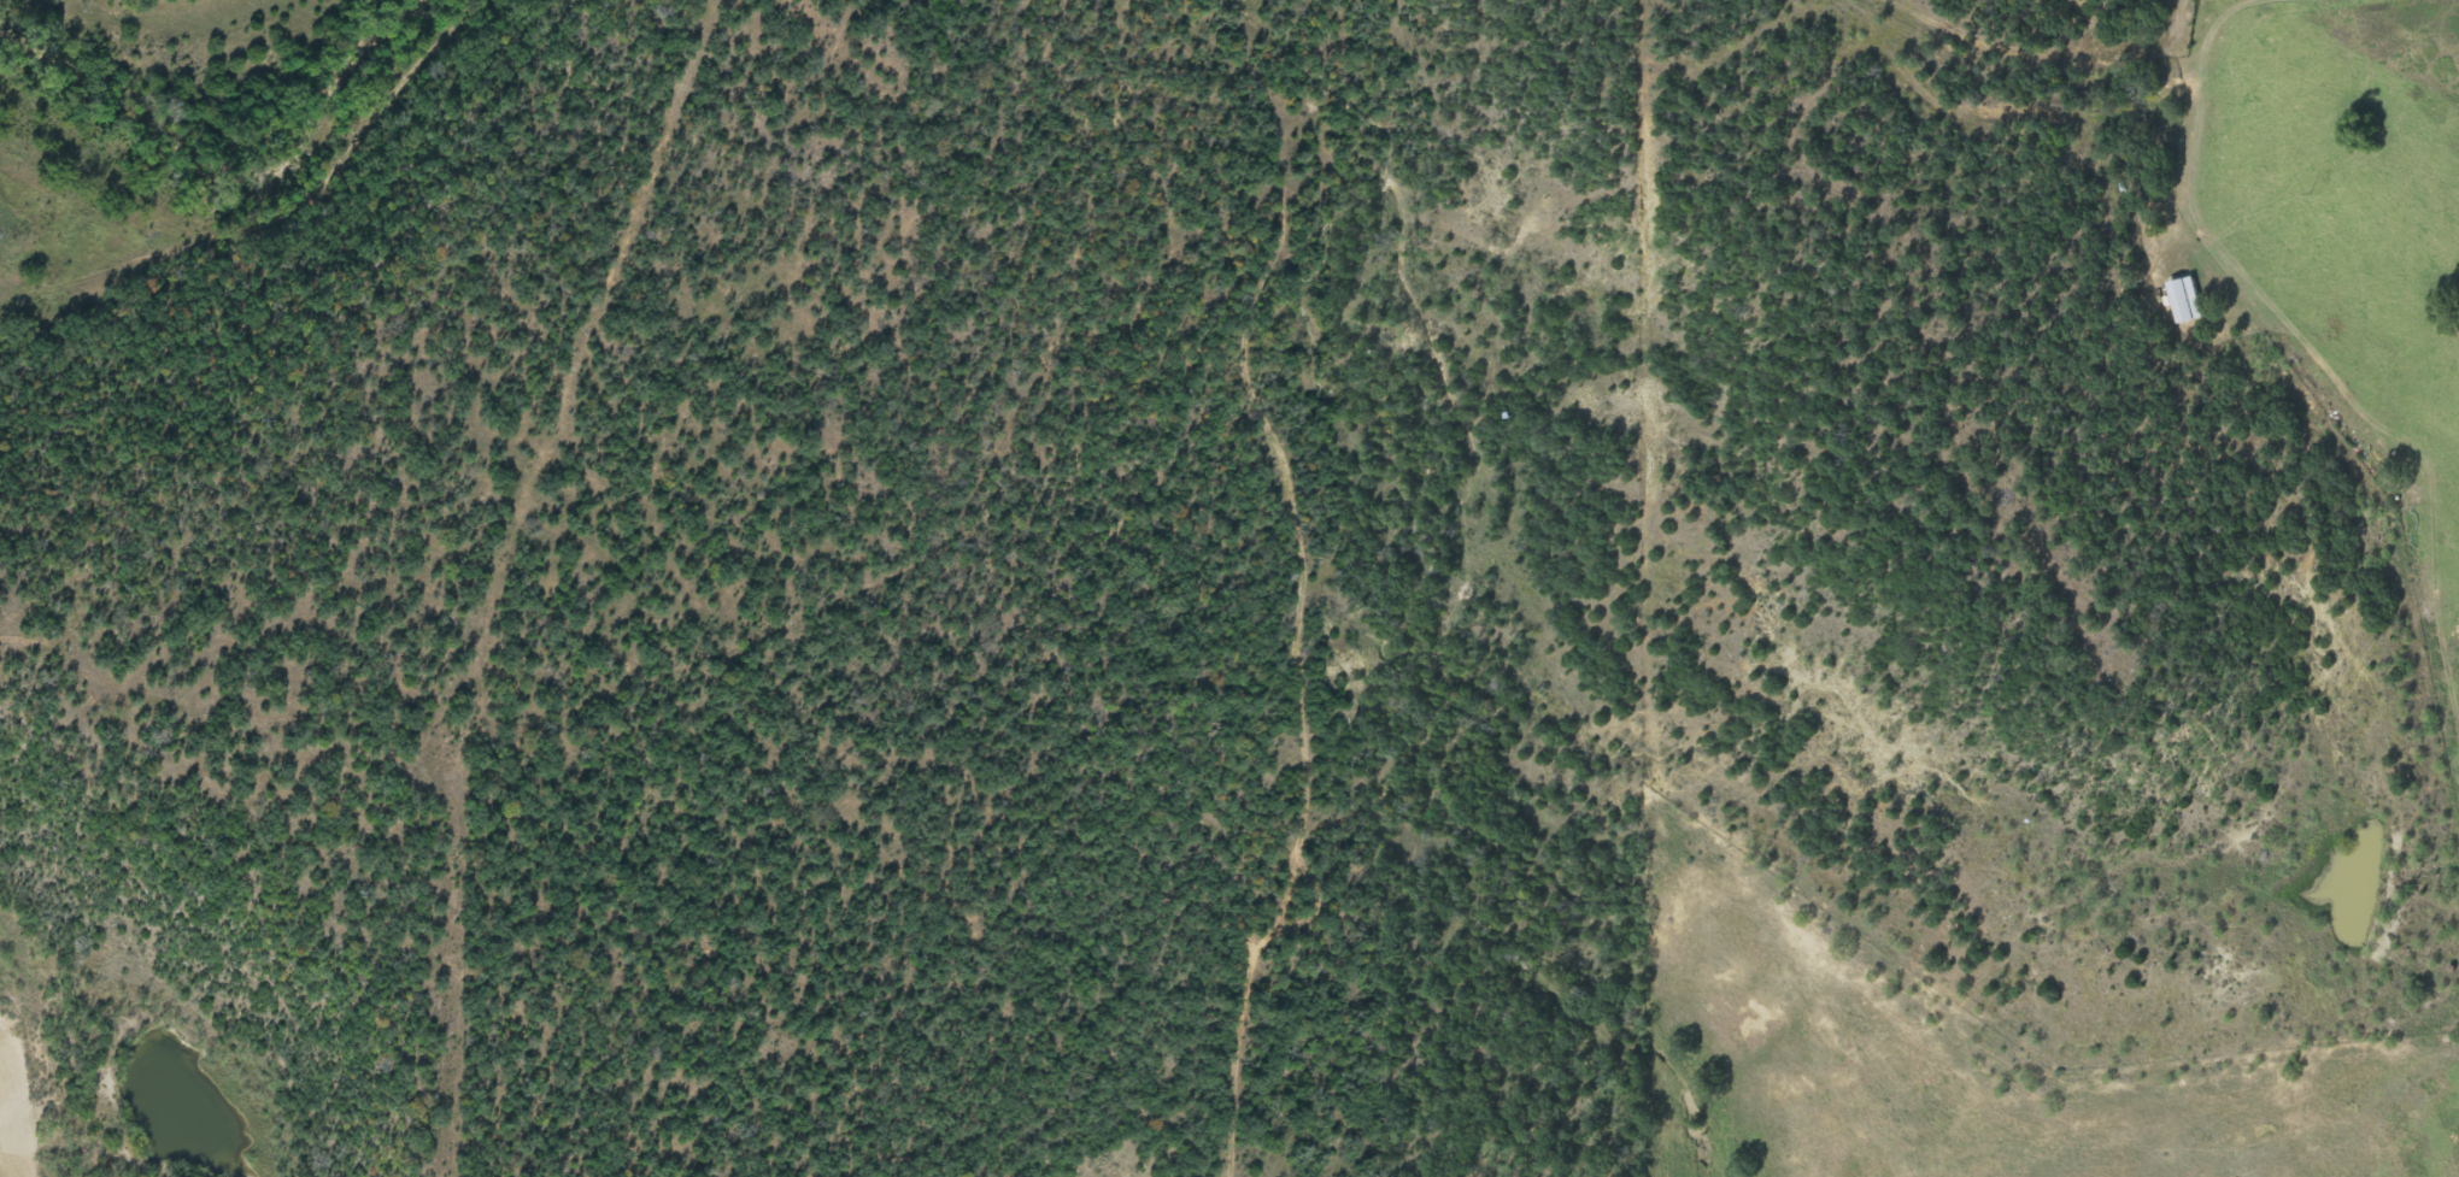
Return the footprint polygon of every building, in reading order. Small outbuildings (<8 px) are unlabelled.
[(2206,317),(2179,324),(2169,283),(2195,276),(2206,317)]
